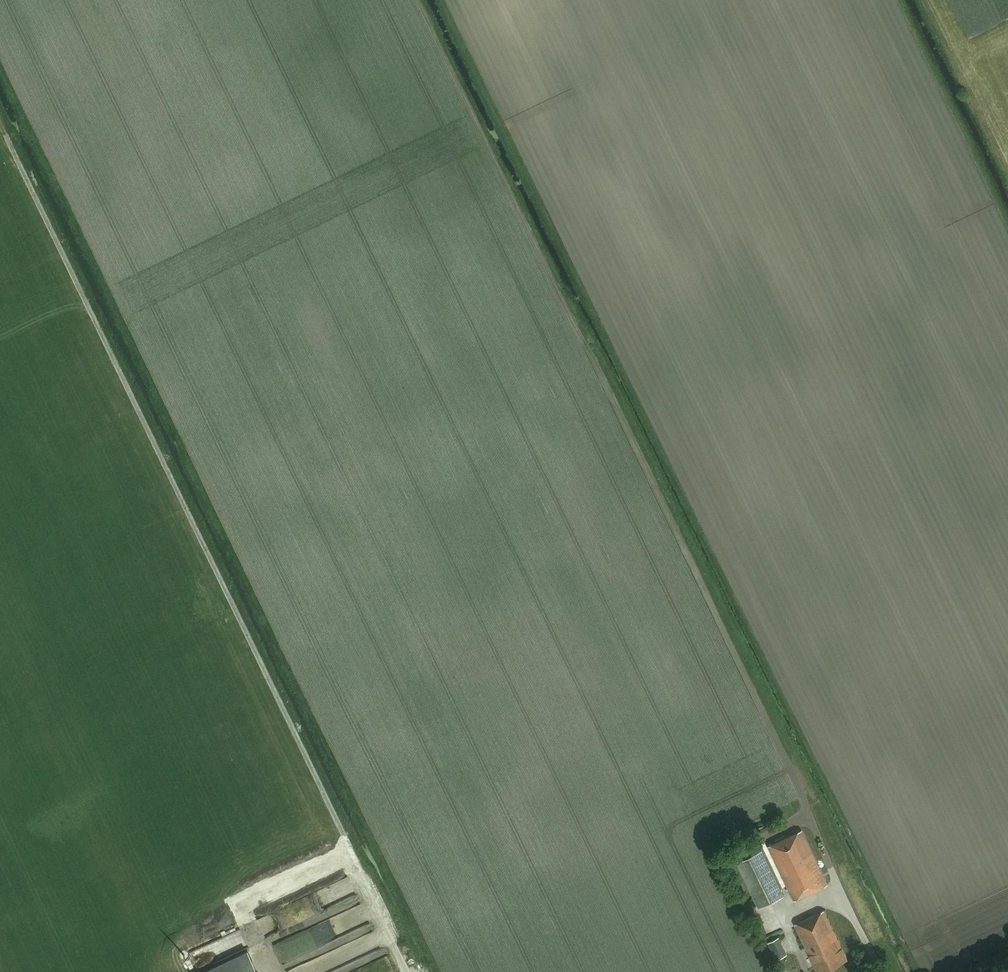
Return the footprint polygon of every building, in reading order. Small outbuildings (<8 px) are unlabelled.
[(802,830),(768,846),(794,901),(828,885),(802,830)] [(784,895),(762,850),(738,861),(760,907),(784,895)] [(357,906),(318,923),(327,942),(366,925),(357,906)] [(795,925),(818,971),(821,971),(848,959),(824,911),(795,925)] [(780,935),(769,940),(777,958),(788,953),(780,935)] [(247,950),(201,971),(258,971),(247,950)]
